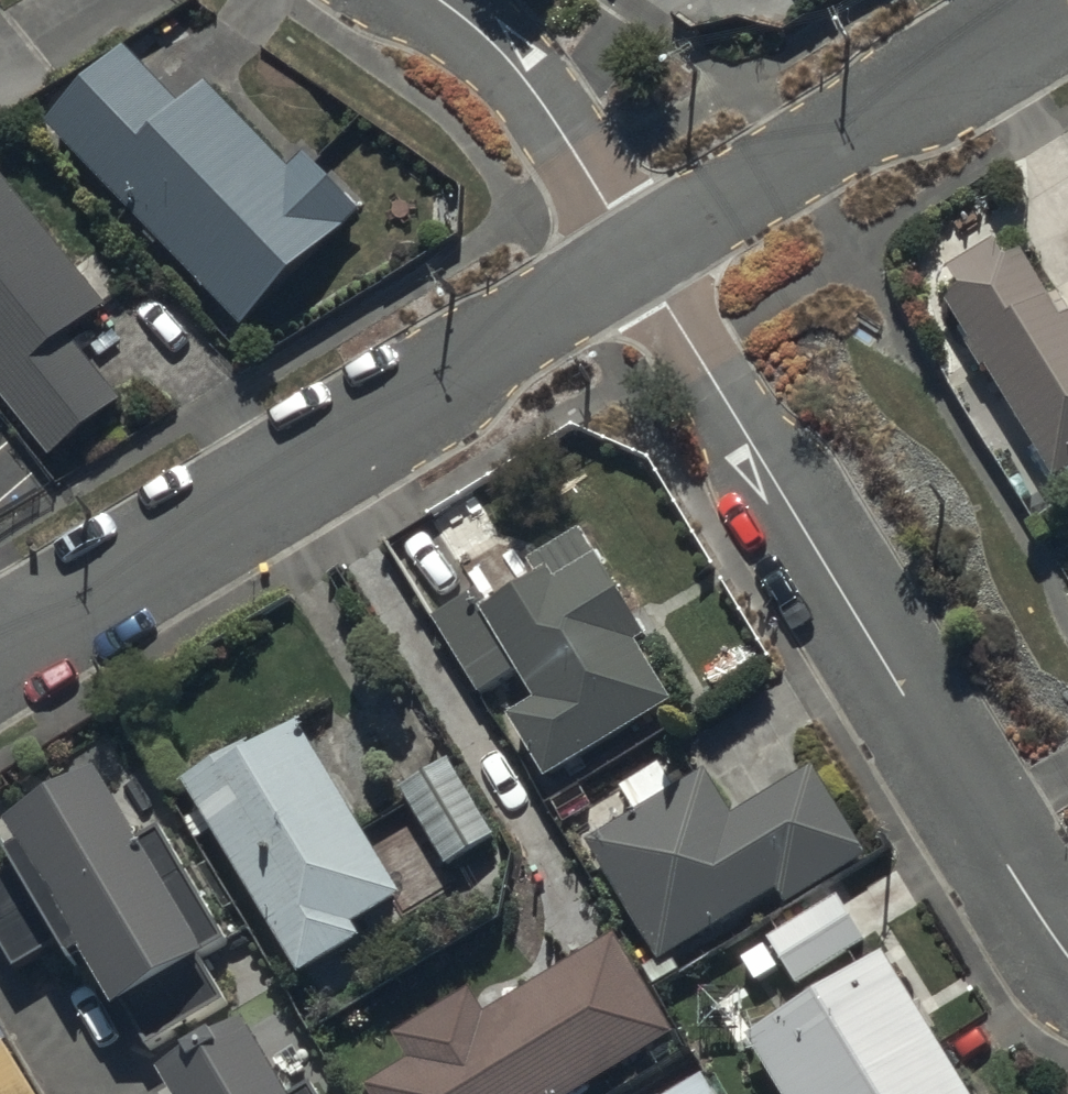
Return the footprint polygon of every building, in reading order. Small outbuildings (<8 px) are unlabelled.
[(178,113),(132,65),(53,139),(236,330),(353,219),(217,77),(178,113)] [(0,158),(0,402),(57,475),(146,407),(84,328),(114,304),(0,158)] [(1031,251),(945,304),(1060,491),(1067,486),(1067,310),(1031,251)] [(486,703),(524,679),(546,713),(515,733),(554,794),(679,715),(642,657),(654,649),(592,553),(583,538),(532,570),(542,585),(486,620),(475,601),(436,625),(486,703)] [(412,905),(306,738),(193,809),(299,976),(308,991),(368,954),(358,939),(412,905)] [(405,801),(454,877),(504,845),(456,769),(405,801)] [(708,783),(592,856),(667,973),(783,900),(793,917),(874,866),(817,776),(736,827),(708,783)] [(102,783),(12,840),(28,865),(0,883),(0,942),(27,984),(82,949),(152,1061),(242,1004),(102,783)] [(768,950),(797,996),(873,948),(844,902),(768,950)] [(680,1041),(620,945),(492,1026),(474,998),(398,1046),(415,1074),(384,1093),(596,1093),(680,1041)] [(754,1051),(781,1093),(964,1093),(884,969),(754,1051)] [(244,1036),(159,1090),(162,1093),(281,1093),(244,1036)] [(6,1049),(0,1053),(0,1093),(35,1093),(6,1049)] [(706,1077),(678,1093),(717,1093),(706,1077)]
